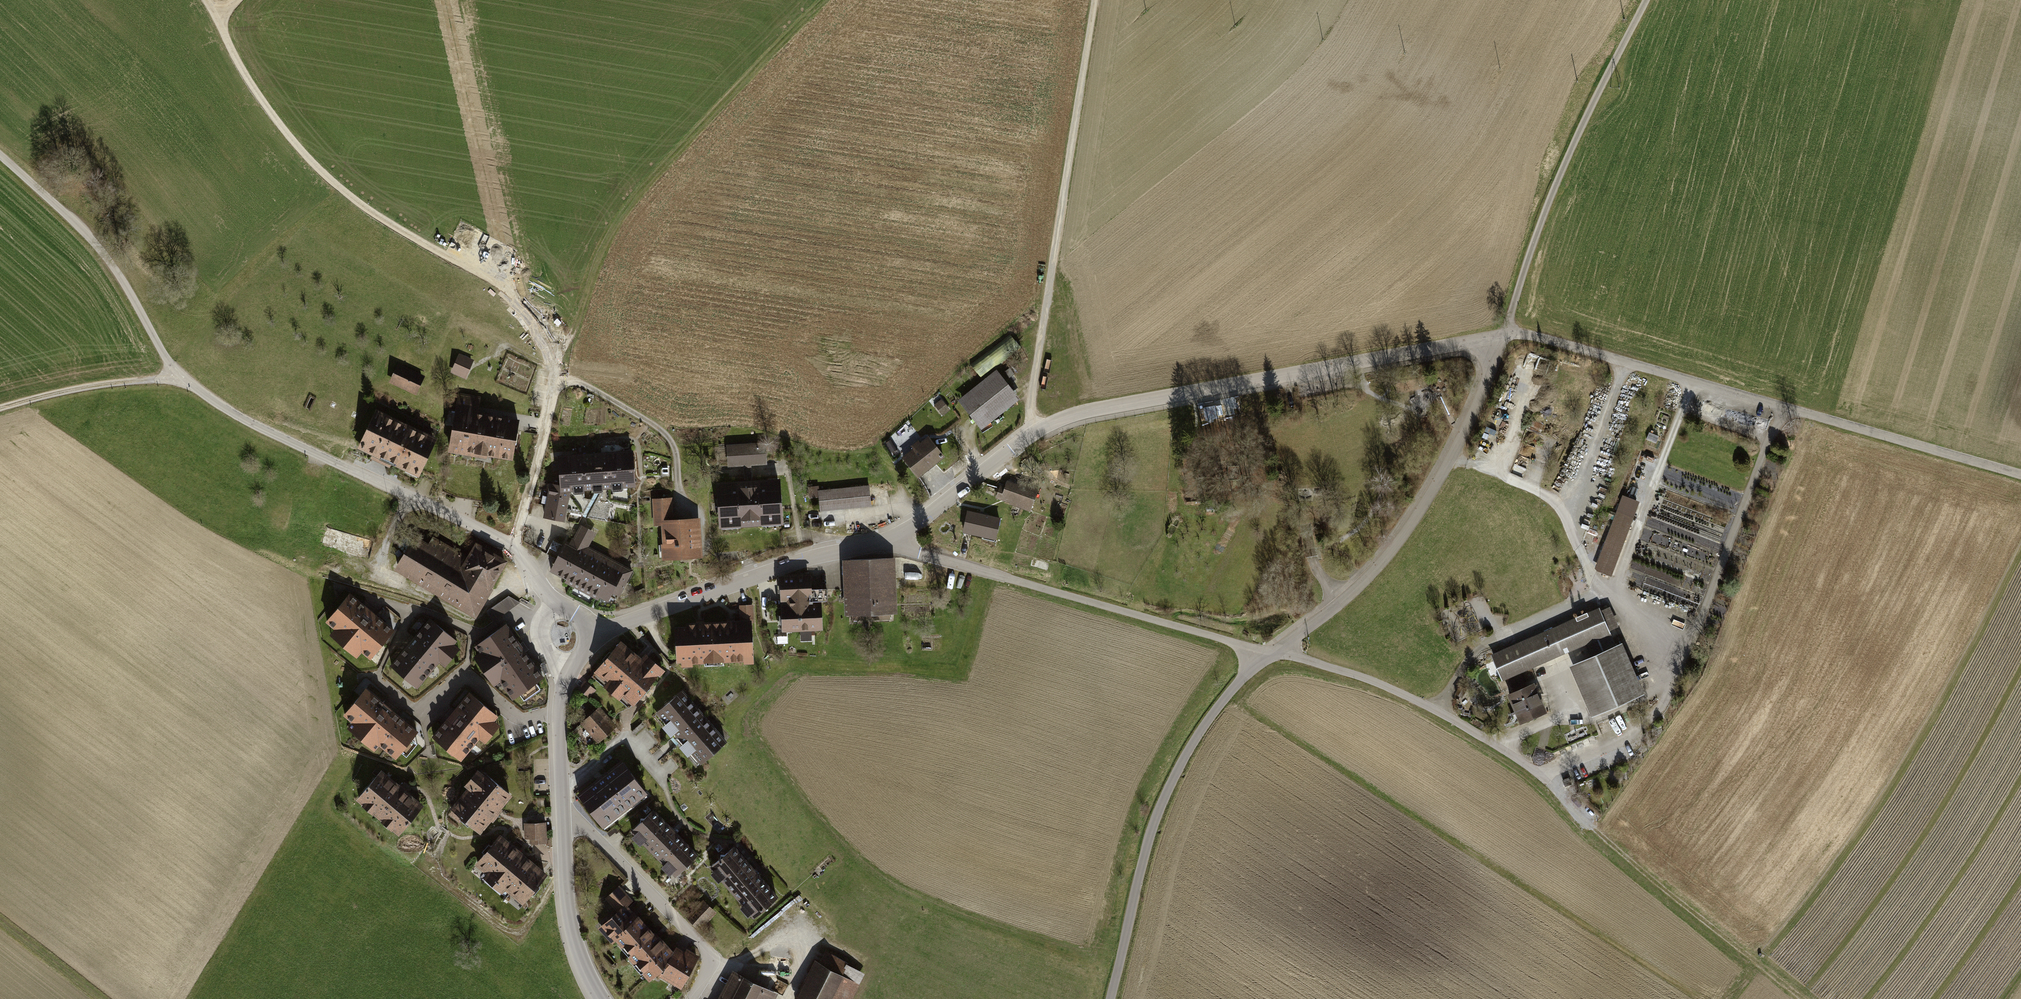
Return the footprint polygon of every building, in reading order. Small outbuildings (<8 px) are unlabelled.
[(473,363),(458,357),(453,369),(467,375),(473,363)] [(399,367),(392,381),(415,392),(421,378),(399,367)] [(997,369),(958,399),(980,428),(1019,398),(997,369)] [(459,394),(450,448),(512,458),(518,421),(477,414),(480,398),(459,394)] [(941,400),(935,405),(943,415),(950,409),(941,400)] [(377,413),(361,447),(417,473),(433,439),(377,413)] [(929,438),(904,458),(918,476),(943,456),(929,438)] [(767,444),(729,447),(730,466),(768,463),(767,444)] [(551,484),(545,517),(563,520),(565,510),(583,514),(591,499),(594,488),(635,485),(632,452),(559,457),(561,486),(551,484)] [(779,482),(718,486),(721,526),(782,522),(779,482)] [(1037,492),(1008,482),(1002,499),(1031,508),(1037,492)] [(869,486),(819,491),(821,510),(870,505),(869,486)] [(611,502),(596,499),(593,516),(609,518),(611,502)] [(670,499),(654,500),(656,524),(662,524),(664,561),(701,558),(699,520),(671,522),(670,499)] [(968,512),(963,531),(994,539),(999,519),(968,512)] [(1633,519),(1617,513),(1596,568),(1612,574),(1633,519)] [(565,542),(551,570),(608,600),(614,589),(620,593),(632,571),(586,547),(594,532),(582,526),(572,546),(565,542)] [(414,541),(398,567),(474,612),(504,562),(477,545),(468,559),(434,538),(428,549),(414,541)] [(887,558),(850,560),(852,614),(889,612),(887,558)] [(1675,594),(1679,579),(1665,575),(1664,579),(1660,578),(1663,569),(1634,562),(1629,582),(1675,594)] [(809,579),(785,580),(787,629),(821,627),(820,605),(810,606),(810,601),(827,601),(826,588),(809,589),(809,579)] [(353,597),(331,621),(371,657),(393,633),(353,597)] [(719,623),(721,658),(752,656),(751,622),(752,622),(752,605),(740,606),(741,622),(719,623)] [(1599,608),(1492,655),(1502,679),(1508,676),(1520,671),(1587,642),(1610,632),(1599,608)] [(388,668),(416,691),(457,644),(429,620),(388,668)] [(677,660),(721,658),(719,623),(687,624),(687,628),(676,628),(677,660)] [(506,627),(477,648),(514,699),(543,678),(506,627)] [(1593,656),(1576,663),(1597,712),(1637,695),(1610,632),(1587,642),(1593,656)] [(580,689),(612,717),(629,698),(634,702),(662,669),(647,656),(642,662),(619,643),(580,689)] [(1514,692),(1508,694),(1520,722),(1545,711),(1533,684),(1526,687),(1520,671),(1508,676),(1514,692)] [(367,690),(348,714),(398,755),(418,731),(367,690)] [(432,739),(460,763),(500,715),(472,691),(432,739)] [(658,712),(701,762),(725,742),(682,691),(658,712)] [(613,727),(598,709),(571,732),(587,750),(613,727)] [(621,764),(580,796),(602,825),(644,792),(621,764)] [(380,772),(359,797),(400,832),(421,807),(380,772)] [(484,773),(453,809),(478,830),(509,794),(484,773)] [(652,811),(634,829),(678,873),(696,855),(652,811)] [(527,824),(527,842),(544,842),(543,823),(527,824)] [(498,837),(477,862),(523,901),(545,876),(498,837)] [(734,847),(713,864),(756,914),(776,897),(734,847)] [(618,887),(606,898),(618,912),(602,926),(614,941),(617,938),(631,953),(629,954),(637,963),(639,962),(645,969),(644,970),(650,977),(658,969),(683,984),(698,957),(688,951),(685,957),(675,950),(672,954),(658,938),(657,939),(638,919),(636,920),(624,906),(629,901),(618,887)] [(689,912),(699,925),(718,910),(708,897),(689,912)] [(800,998),(846,998),(855,984),(840,976),(846,965),(825,954),(800,998)] [(724,998),(772,998),(775,994),(736,974),(724,998)]
